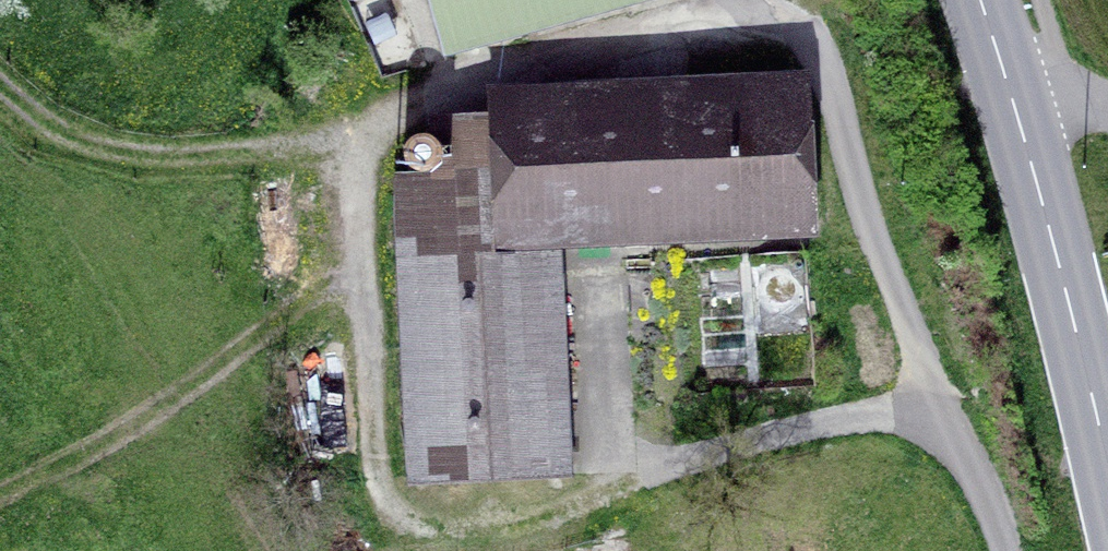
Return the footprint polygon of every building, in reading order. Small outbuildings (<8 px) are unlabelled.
[(442,50),(625,0),(428,0),(442,50)] [(401,257),(412,476),(567,468),(555,224),(797,213),(790,77),(691,81),(692,103),(491,112),(494,172),(414,175),(418,256),(401,257)]
